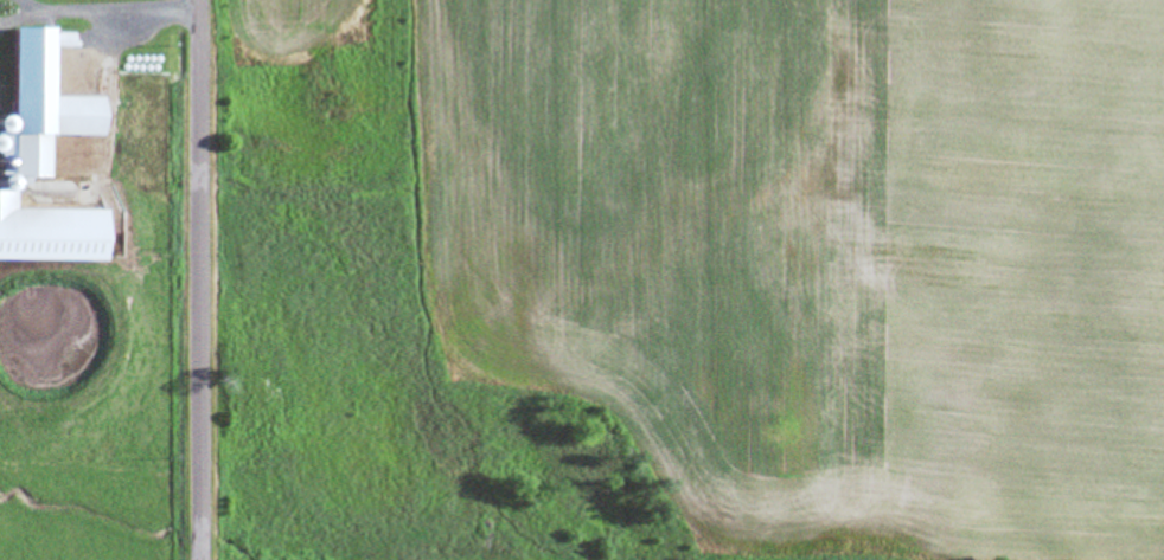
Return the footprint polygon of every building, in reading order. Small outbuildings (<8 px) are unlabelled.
[(90,214),(91,175),(45,174),(46,134),(97,135),(98,96),(49,96),(49,77),(90,78),(91,47),(77,47),(77,33),(47,32),(47,26),(7,26),(3,213),(90,214)]
